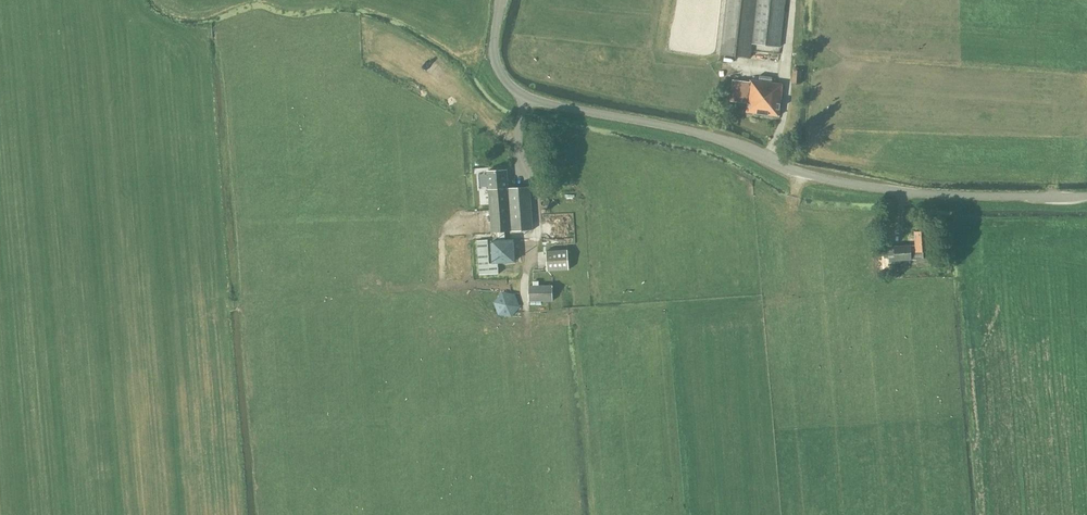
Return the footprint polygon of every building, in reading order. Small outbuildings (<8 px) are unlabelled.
[(753,44),(757,0),(728,0),(722,55),(752,58),(753,44)] [(753,44),(781,47),(787,0),(757,0),(753,44)] [(803,85),(803,72),(794,72),(794,84),(803,85)] [(784,85),(752,80),(752,83),(735,81),(732,103),(750,105),(749,113),(780,118),(784,85)] [(510,189),(508,170),(488,171),(492,233),(535,231),(531,188),(510,189)] [(917,245),(882,247),(884,273),(897,272),(896,261),(913,260),(925,259),(924,252),(931,251),(929,231),(916,232),(917,245)] [(493,264),(516,263),(515,240),(491,241),(493,264)] [(489,266),(488,241),(480,241),(482,274),(499,273),(499,265),(489,266)] [(569,250),(547,251),(548,272),(570,270),(569,250)] [(550,286),(530,287),(530,302),(550,301),(550,286)] [(503,292),(495,303),(500,315),(513,317),(521,307),(516,295),(503,292)]
